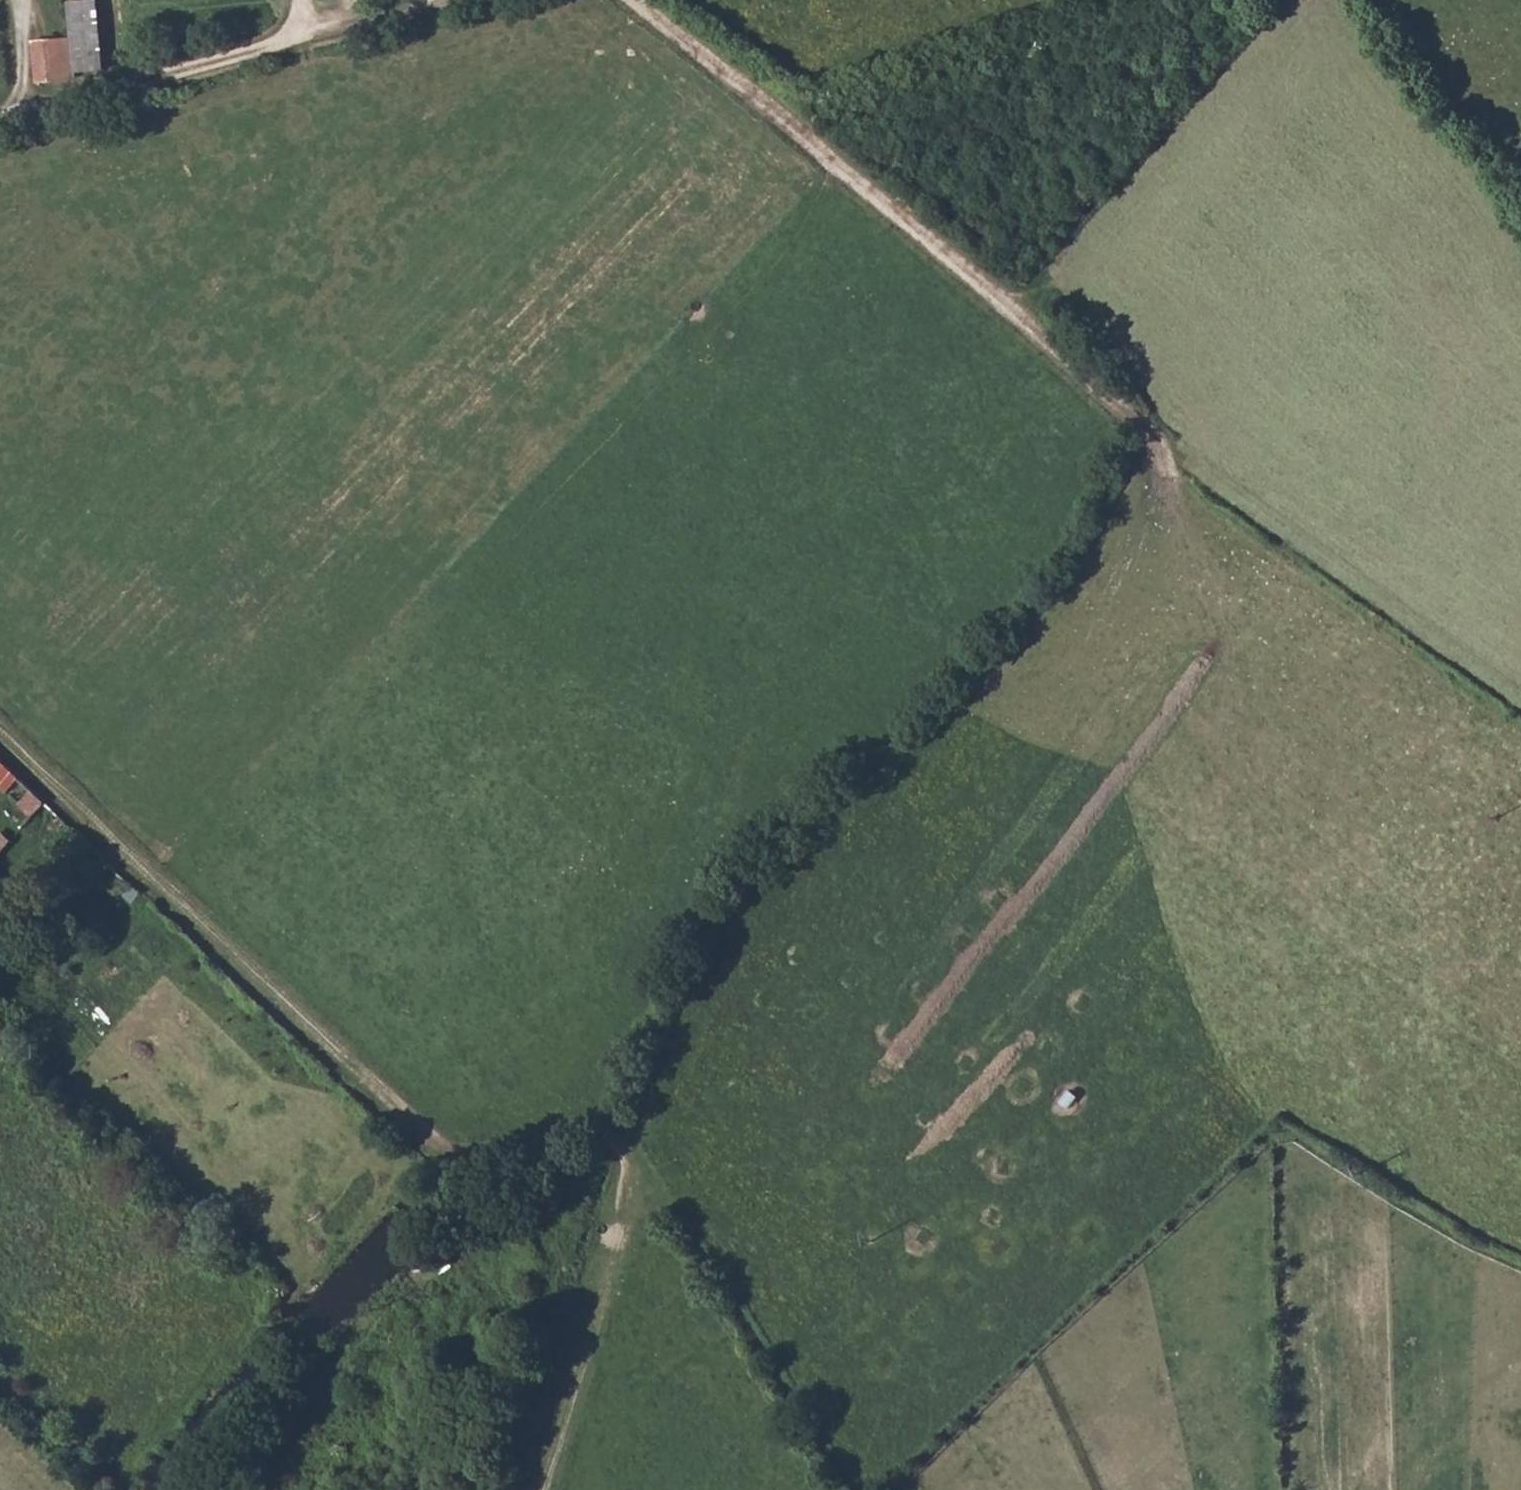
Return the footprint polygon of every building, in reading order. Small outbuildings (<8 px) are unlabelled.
[(58,42),(33,44),(37,87),(61,81),(58,42)] [(73,42),(58,42),(61,81),(75,78),(73,42)] [(7,794),(18,781),(0,764),(0,788),(7,794)] [(32,795),(22,807),(35,822),(47,808),(32,795)] [(12,837),(0,829),(0,856),(12,837)]
